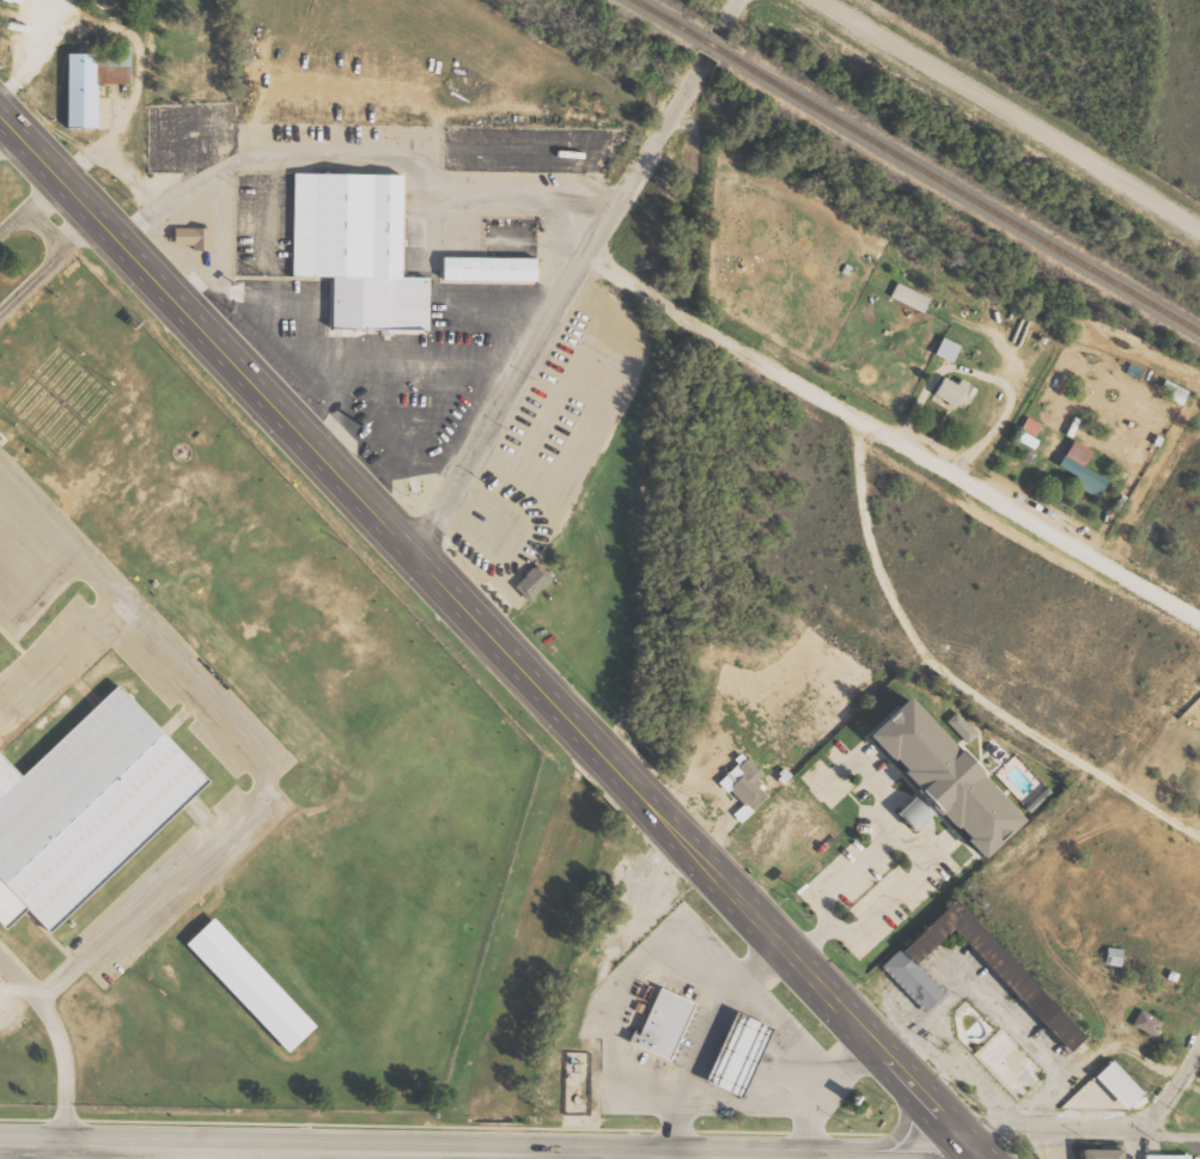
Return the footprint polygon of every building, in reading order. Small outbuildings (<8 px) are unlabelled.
[(61,129),(95,128),(93,85),(128,85),(128,49),(60,50),(61,129)] [(288,179),(287,282),(325,283),(325,338),(424,340),(424,285),(394,283),(395,181),(288,179)] [(434,266),(434,289),(526,292),(526,268),(434,266)] [(893,299),(928,310),(933,295),(898,284),(893,299)] [(938,356),(957,362),(963,344),(944,338),(938,356)] [(959,408),(964,400),(971,404),(981,389),(964,379),(961,384),(948,377),(937,395),(959,408)] [(1043,425),(1030,417),(1023,428),(1037,436),(1043,425)] [(1075,483),(1102,498),(1112,480),(1087,467),(1095,451),(1075,440),(1061,466),(1079,476),(1075,483)] [(517,584),(531,600),(555,579),(540,563),(517,584)] [(23,902),(0,923),(0,757),(16,774),(114,683),(201,776),(43,923),(23,902)] [(899,710),(861,749),(881,768),(884,765),(899,780),(893,786),(907,800),(887,821),(906,841),(926,821),(944,838),(948,836),(960,848),(956,853),(974,871),(1016,828),(899,710)] [(744,761),(733,771),(741,779),(727,792),(747,812),(762,798),(754,788),(757,785),(753,780),(757,775),(744,761)] [(1080,1039),(950,899),(876,969),(922,1018),(944,999),(912,964),(946,933),(1062,1057),(1080,1039)] [(182,951),(208,927),(309,1033),(282,1059),(182,951)] [(651,993),(632,1041),(625,1038),(619,1053),(664,1070),(689,1009),(651,993)] [(1136,1023),(1159,1034),(1166,1018),(1143,1008),(1136,1023)] [(727,1017),(698,1088),(735,1104),(765,1032),(727,1017)] [(1149,1090),(1117,1058),(1099,1075),(1131,1107),(1149,1090)] [(1129,1148),(1089,1147),(1089,1158),(1128,1158),(1129,1148)]
